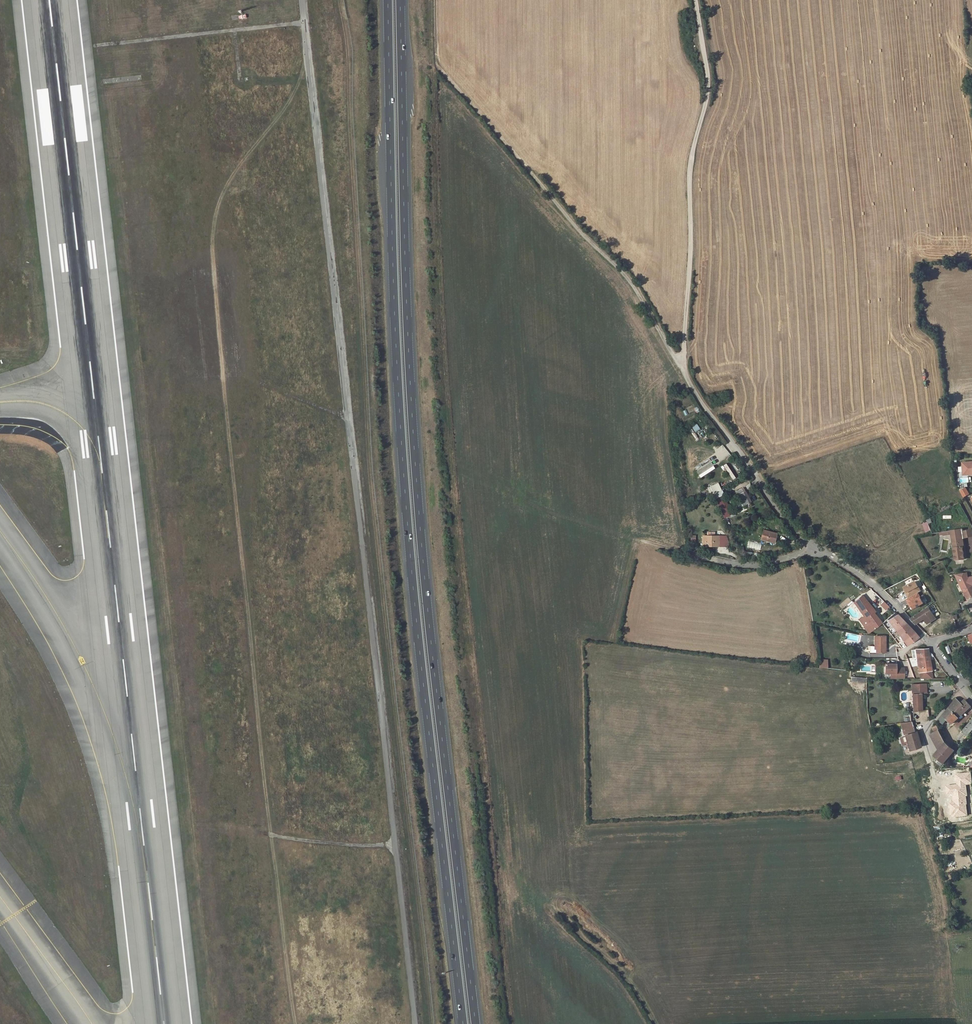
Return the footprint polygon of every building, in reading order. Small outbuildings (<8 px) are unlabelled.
[(694,432),(699,429),(696,424),(691,427),(694,432)] [(963,474),(971,473),(971,462),(962,462),(963,474)] [(735,491),(743,506),(751,501),(745,491),(743,492),(741,488),(735,491)] [(966,488),(961,490),(964,497),(969,494),(966,488)] [(722,490),(713,494),(723,519),(732,515),(722,490)] [(956,554),(957,560),(965,558),(963,547),(964,546),(963,538),(971,536),(971,529),(964,530),(964,528),(951,530),(952,534),(956,554)] [(761,539),(775,542),(777,534),(763,530),(761,539)] [(702,536),(702,545),(720,545),(720,536),(714,536),(714,532),(706,532),(706,536),(702,536)] [(958,582),(961,590),(960,591),(963,598),(971,594),(971,591),(966,578),(964,579),(964,572),(957,573),(959,582),(958,582)] [(952,574),(960,591),(961,590),(958,582),(959,582),(957,573),(952,574)] [(916,581),(903,588),(909,598),(921,591),(916,581)] [(913,610),(925,603),(919,593),(907,599),(913,610)] [(878,621),(877,620),(872,614),(874,612),(859,594),(850,601),(866,622),(861,625),(865,631),(877,622),(878,621)] [(912,619),(917,624),(925,619),(928,623),(936,619),(929,608),(912,619)] [(909,630),(894,613),(885,618),(898,638),(894,640),(897,646),(906,641),(914,635),(909,630)] [(885,636),(874,636),(874,647),(876,647),(876,649),(875,653),(885,653),(885,636)] [(929,677),(927,665),(925,651),(924,647),(912,649),(914,657),(909,658),(905,659),(907,666),(915,665),(917,677),(929,677)] [(855,656),(851,660),(854,664),(859,661),(855,656)] [(819,668),(828,668),(828,659),(819,659),(819,668)] [(887,672),(887,677),(901,677),(901,667),(892,667),(892,663),(882,662),(882,671),(887,672)] [(907,683),(910,709),(918,709),(918,692),(923,691),(923,687),(921,687),(921,682),(907,683)] [(960,703),(956,699),(939,720),(943,723),(947,720),(952,724),(971,706),(965,699),(960,703)] [(906,709),(907,721),(925,719),(925,708),(918,709),(910,709),(906,709)] [(902,721),(898,722),(906,748),(916,745),(912,731),(905,732),(902,721)] [(968,735),(971,730),(971,722),(964,731),(968,735)] [(939,749),(944,743),(936,727),(931,729),(934,733),(931,734),(939,749)] [(944,743),(939,749),(934,756),(943,764),(954,751),(944,743)]
